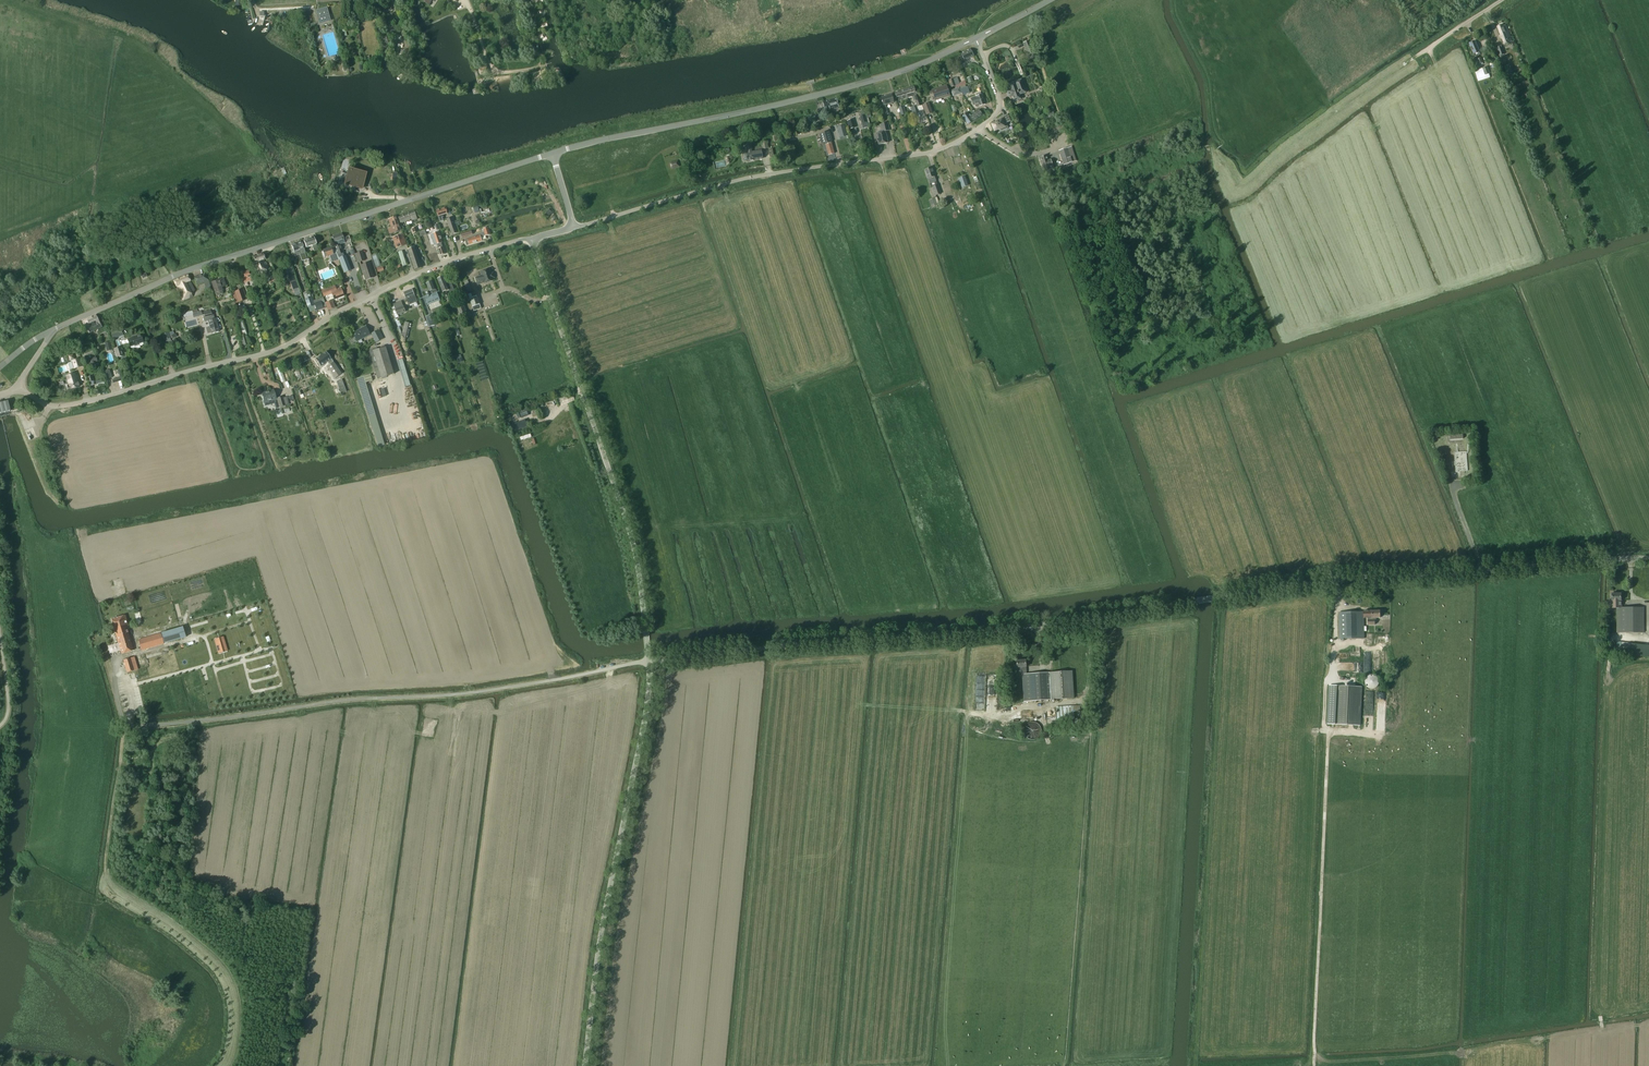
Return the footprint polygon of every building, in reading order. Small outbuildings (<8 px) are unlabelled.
[(319,23),(330,20),(327,10),(317,13),(319,23)] [(1053,27),(1049,20),(1043,23),(1047,30),(1053,27)] [(1512,42),(1508,31),(1505,25),(1503,26),(1502,25),(1497,27),(1504,45),(1510,43),(1509,43),(1512,42)] [(1029,40),(1023,43),(1028,56),(1034,53),(1029,40)] [(1480,55),(1479,52),(1475,42),(1470,44),(1474,54),(1475,56),(1480,55)] [(1500,56),(1505,54),(1502,46),(1496,48),(1500,56)] [(974,56),(970,49),(961,53),(963,58),(964,61),(968,59),(974,56)] [(1490,77),(1489,74),(1487,67),(1483,68),(1475,71),(1478,81),(1490,77)] [(950,87),(959,84),(958,78),(948,80),(950,87)] [(1026,93),(1021,79),(1008,84),(1010,90),(1007,91),(1010,98),(1013,97),(1014,101),(1021,99),(1019,95),(1026,93)] [(906,94),(907,98),(914,96),(917,107),(921,106),(916,90),(915,90),(914,86),(905,89),(906,94)] [(963,95),(970,93),(968,86),(961,88),(963,95)] [(932,90),(932,91),(929,92),(930,94),(933,93),(935,99),(944,96),(944,97),(950,95),(947,88),(942,90),(941,87),(932,90)] [(899,100),(907,98),(906,94),(905,89),(894,92),(896,97),(898,97),(899,100)] [(973,106),(975,105),(976,108),(986,104),(982,94),(981,95),(980,92),(976,94),(977,96),(973,98),(970,99),(973,106)] [(888,114),(886,105),(894,103),(892,95),(881,97),(883,105),(884,106),(880,107),(883,119),(891,117),(890,113),(888,114)] [(825,110),(839,107),(837,98),(823,102),(825,110)] [(926,116),(933,113),(929,103),(922,105),(926,116)] [(968,112),(962,116),(968,124),(982,115),(979,110),(971,116),(968,112)] [(1004,116),(1003,115),(997,119),(998,121),(991,124),(994,132),(1002,128),(1002,130),(1007,128),(1005,124),(1011,121),(1008,114),(1004,116)] [(853,119),(847,121),(849,129),(856,127),(853,119)] [(879,125),(881,132),(876,133),(877,137),(878,141),(879,145),(888,143),(887,139),(886,134),(885,131),(890,130),(888,123),(879,125)] [(838,127),(840,138),(847,136),(844,125),(838,127)] [(820,134),(822,144),(826,143),(831,142),(832,142),(829,131),(820,134)] [(746,152),(748,161),(763,159),(761,151),(762,151),(762,150),(769,149),(767,142),(761,143),(762,147),(761,147),(752,148),(751,144),(742,146),(743,152),(746,152)] [(826,145),(823,146),(824,151),(827,150),(829,155),(834,153),(832,143),(831,142),(826,143),(826,145)] [(1063,165),(1072,162),(1067,148),(1059,151),(1063,165)] [(1044,167),(1045,171),(1053,169),(1050,160),(1047,161),(1045,156),(1040,158),(1043,167),(1044,167)] [(672,169),(679,166),(678,161),(670,163),(672,169)] [(941,194),(935,176),(931,167),(925,170),(928,179),(931,187),(932,187),(935,196),(941,194)] [(348,174),(345,185),(356,187),(361,189),(365,173),(350,169),(348,174)] [(961,187),(968,185),(964,176),(958,178),(961,187)] [(935,198),(929,200),(931,207),(937,205),(935,198)] [(445,207),(436,211),(440,222),(444,221),(441,215),(447,213),(450,212),(449,207),(445,208),(445,207)] [(414,211),(399,217),(401,223),(413,219),(413,220),(417,218),(414,211)] [(389,234),(393,232),(401,230),(396,216),(391,218),(389,219),(391,227),(387,228),(389,234)] [(452,217),(447,219),(453,234),(458,232),(456,226),(454,221),(452,217)] [(482,241),(481,237),(490,234),(488,228),(484,229),(484,232),(469,238),(469,239),(465,240),(467,245),(469,244),(469,245),(482,241)] [(439,232),(434,234),(437,244),(439,250),(441,255),(445,254),(443,248),(441,243),(443,242),(439,232)] [(336,245),(334,246),(338,255),(344,253),(340,244),(339,244),(338,242),(344,240),(341,233),(332,236),(334,243),(335,243),(336,245)] [(403,234),(393,237),(396,249),(407,245),(403,234)] [(318,250),(316,245),(314,238),(304,241),(306,248),(312,246),(314,252),(318,250)] [(305,253),(303,249),(301,243),(297,244),(298,250),(302,261),(307,259),(305,253)] [(333,254),(331,247),(321,250),(324,258),(333,254)] [(415,247),(408,249),(408,250),(415,270),(420,268),(421,268),(422,267),(415,247)] [(363,251),(355,254),(358,263),(365,261),(363,251)] [(403,252),(399,253),(403,268),(407,266),(403,252)] [(268,267),(265,260),(263,254),(253,257),(255,263),(252,265),(258,277),(268,273),(267,270),(268,267)] [(344,273),(350,271),(346,260),(347,259),(345,255),(338,258),(344,273)] [(301,294),(290,262),(284,264),(295,296),(301,294)] [(374,278),(369,263),(361,266),(365,280),(374,278)] [(489,269),(481,272),(482,276),(476,278),(478,285),(485,283),(493,281),(492,279),(495,278),(493,273),(491,274),(489,269)] [(247,282),(246,279),(251,277),(249,270),(244,272),(240,273),(243,280),(244,283),(247,282)] [(194,276),(197,284),(208,280),(205,272),(194,276)] [(194,291),(190,281),(190,280),(188,275),(174,281),(176,287),(183,301),(193,297),(191,292),(194,291)] [(456,294),(452,285),(451,283),(447,284),(444,276),(438,279),(441,287),(443,293),(449,290),(452,296),(456,294)] [(215,293),(216,295),(217,296),(222,294),(223,293),(222,291),(221,288),(226,286),(223,279),(211,283),(215,293)] [(94,284),(96,290),(105,286),(103,281),(94,284)] [(436,289),(436,290),(432,281),(426,283),(429,291),(430,292),(428,293),(428,292),(427,292),(426,292),(426,293),(426,294),(427,294),(428,295),(424,296),(427,303),(439,298),(436,289)] [(336,290),(334,286),(322,291),(324,297),(332,294),(334,300),(344,296),(340,288),(336,290)] [(242,289),(235,291),(238,302),(245,300),(242,289)] [(404,293),(409,305),(417,302),(412,290),(404,293)] [(97,303),(108,298),(107,295),(95,299),(97,303)] [(472,307),(473,307),(474,311),(481,308),(477,296),(469,298),(472,307)] [(307,307),(313,305),(311,297),(304,299),(307,307)] [(321,301),(314,303),(317,310),(323,308),(321,301)] [(329,310),(335,308),(332,301),(326,303),(329,310)] [(406,311),(401,301),(393,304),(397,316),(406,311)] [(467,313),(463,303),(456,306),(460,315),(467,313)] [(213,314),(211,314),(210,310),(203,312),(204,316),(203,316),(204,322),(208,321),(210,327),(206,328),(208,333),(211,332),(211,334),(219,331),(216,319),(214,319),(213,314)] [(426,317),(429,327),(436,325),(433,314),(426,317)] [(82,322),(86,330),(87,329),(89,334),(103,328),(101,323),(99,323),(96,315),(82,322)] [(236,323),(241,337),(239,337),(243,347),(249,344),(246,335),(241,321),(236,323)] [(408,338),(409,334),(410,329),(409,329),(410,323),(405,322),(404,327),(403,326),(403,329),(403,333),(402,337),(408,338)] [(370,334),(366,326),(353,333),(356,338),(355,338),(354,339),(355,341),(356,341),(357,341),(370,334)] [(110,333),(112,339),(123,336),(121,329),(110,333)] [(379,330),(371,333),(376,343),(383,339),(379,330)] [(172,337),(175,337),(174,332),(163,333),(164,343),(172,342),(172,337)] [(143,342),(141,335),(127,339),(130,347),(134,345),(135,347),(139,345),(139,344),(143,342)] [(121,346),(113,349),(116,358),(124,356),(121,346)] [(378,379),(381,378),(394,374),(386,346),(384,346),(382,346),(381,348),(381,349),(379,350),(378,349),(377,348),(370,350),(369,352),(378,379)] [(326,352),(315,359),(320,366),(327,362),(329,365),(330,365),(333,363),(334,363),(326,352)] [(94,353),(84,356),(86,361),(88,366),(90,365),(91,367),(93,370),(97,369),(95,365),(94,363),(97,362),(95,357),(94,353)] [(83,366),(81,358),(74,360),(73,354),(68,356),(70,361),(71,362),(72,362),(74,369),(83,366)] [(404,358),(398,360),(405,386),(411,385),(404,358)] [(330,365),(327,367),(333,375),(339,371),(333,363),(330,365)] [(67,376),(69,384),(66,385),(68,390),(71,389),(71,390),(79,387),(77,380),(78,380),(77,376),(75,376),(75,374),(67,376)] [(359,385),(373,381),(371,374),(357,379),(359,385)] [(274,390),(261,393),(265,406),(274,403),(276,408),(280,407),(278,400),(277,398),(276,399),(274,390)] [(277,398),(278,400),(280,407),(285,406),(283,398),(282,397),(277,398)] [(7,402),(1,403),(0,403),(0,413),(3,413),(10,411),(7,402)] [(529,415),(526,406),(518,409),(522,418),(529,415)] [(515,429),(527,424),(525,419),(512,425),(515,429)] [(1455,452),(1455,471),(1468,470),(1467,451),(1455,452)] [(1622,601),(1621,601),(1621,593),(1612,593),(1612,601),(1609,601),(1609,607),(1616,607),(1616,633),(1644,633),(1644,607),(1622,607),(1622,601)] [(1376,620),(1376,618),(1381,618),(1380,610),(1371,611),(1364,611),(1339,612),(1340,639),(1364,639),(1364,618),(1367,618),(1368,625),(1375,625),(1375,620),(1376,620)] [(133,650),(126,626),(128,626),(128,624),(125,615),(111,619),(113,624),(110,625),(110,626),(110,628),(112,629),(114,628),(122,653),(133,650)] [(164,644),(161,633),(138,640),(141,651),(164,644)] [(216,639),(220,653),(226,651),(222,637),(216,639)] [(1648,656),(1648,645),(1617,641),(1616,652),(1648,656)] [(1361,656),(1361,647),(1354,647),(1354,651),(1349,651),(1349,657),(1361,656)] [(124,660),(127,672),(138,669),(134,657),(124,660)] [(1048,672),(1027,674),(1025,660),(1016,660),(1017,668),(1017,672),(1022,671),(1022,674),(1024,702),(1050,700),(1048,672)] [(1074,698),(1072,671),(1048,672),(1050,700),(1074,698)] [(1365,680),(1365,683),(1366,685),(1367,687),(1369,688),(1371,689),(1374,689),(1376,688),(1378,686),(1379,684),(1379,681),(1378,679),(1377,677),(1375,676),(1372,675),(1370,675),(1368,676),(1366,678),(1365,680)] [(1337,686),(1335,724),(1360,726),(1361,687),(1337,686)] [(1080,711),(1079,705),(1056,707),(1057,726),(1074,725),(1074,726),(1078,726),(1077,718),(1074,718),(1074,712),(1080,711)] [(133,783),(146,785),(147,772),(134,771),(133,783)]
